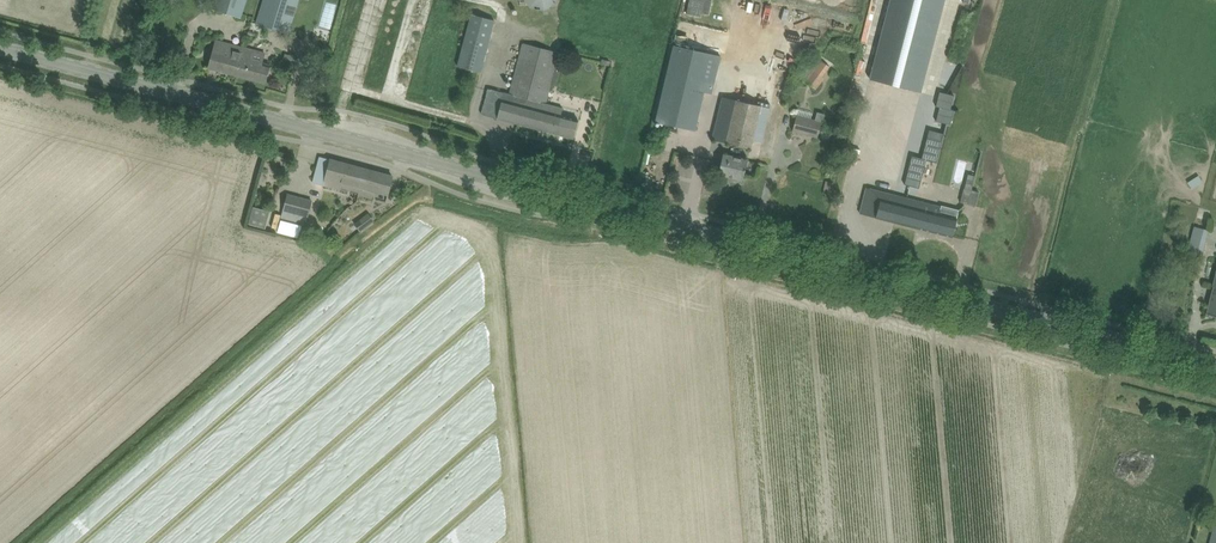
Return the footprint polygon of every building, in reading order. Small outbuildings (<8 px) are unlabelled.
[(246,0),(216,0),(213,9),(241,18),(242,13),(244,7),(246,0)] [(256,23),(269,27),(280,31),(290,34),(300,0),(263,0),(256,23)] [(557,0),(524,0),(523,5),(555,10),(557,0)] [(687,14),(701,16),(702,12),(709,14),(712,1),(708,0),(690,0),(687,14)] [(921,92),(945,0),(890,0),(870,79),(921,92)] [(473,13),(461,54),(458,66),(481,72),(484,60),(496,20),(473,13)] [(209,68),(237,76),(244,48),(244,47),(216,40),(209,68)] [(488,89),(485,102),(482,114),(574,138),(577,126),(578,120),(560,115),(562,109),(544,104),(558,52),(522,43),(509,95),(488,89)] [(265,53),(244,48),(237,76),(265,83),(270,65),(262,63),(265,53)] [(291,53),(291,54),(290,54),(288,63),(294,65),(296,56),(297,54),(291,53)] [(820,59),(816,65),(825,72),(830,66),(820,59)] [(804,81),(816,90),(824,78),(822,77),(825,72),(816,65),(804,81)] [(655,121),(695,130),(704,92),(664,83),(655,121)] [(936,120),(951,124),(954,110),(951,109),(954,95),(940,91),(936,105),(940,106),(936,120)] [(768,117),(759,115),(761,106),(722,97),(712,140),(751,149),(753,141),(762,143),(768,117)] [(817,137),(822,121),(823,122),(825,114),(817,112),(815,120),(798,115),(794,131),(815,136),(817,137)] [(723,154),(721,162),(718,174),(743,180),(746,168),(748,160),(723,154)] [(343,182),(352,184),(356,166),(320,156),(317,168),(313,182),(341,189),(343,182)] [(356,166),(352,184),(361,186),(359,194),(372,198),(373,191),(388,194),(393,176),(356,166)] [(964,188),(971,190),(975,176),(968,174),(964,188)] [(830,196),(833,182),(826,181),(823,194),(830,196)] [(860,213),(952,237),(957,218),(940,213),(941,206),(867,187),(860,213)] [(306,225),(308,216),(308,215),(312,200),(288,194),(281,218),(306,225)] [(832,200),(831,206),(839,208),(841,202),(832,200)] [(273,215),(256,210),(250,230),(267,235),(273,215)] [(375,220),(368,212),(354,223),(360,231),(375,220)] [(1204,248),(1209,229),(1194,224),(1188,244),(1204,248)] [(1214,286),(1207,314),(1215,316),(1215,278),(1214,286)]
